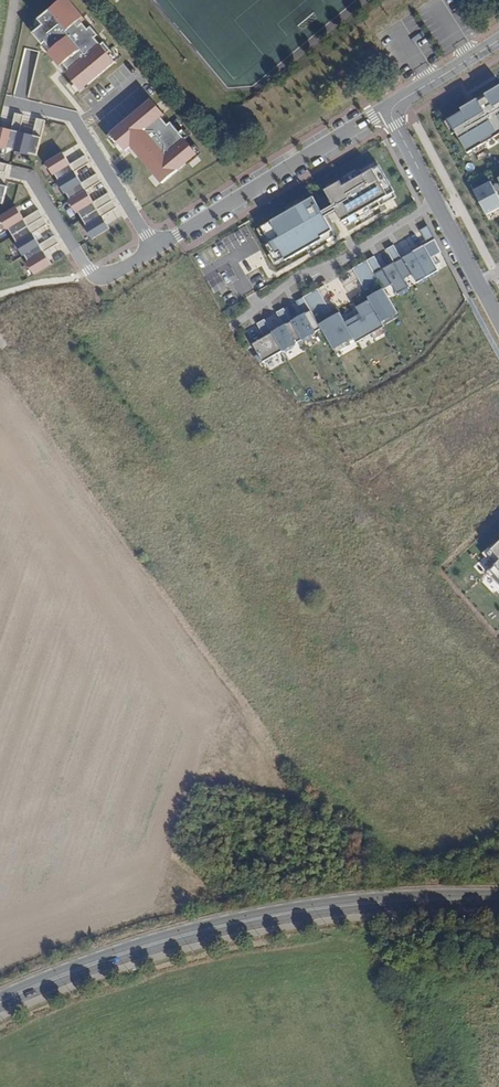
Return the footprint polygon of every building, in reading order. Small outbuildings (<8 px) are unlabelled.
[(116,62),(109,53),(112,50),(106,42),(102,45),(96,37),(100,35),(93,26),(90,29),(82,19),(85,17),(71,0),(62,0),(40,18),(44,24),(34,32),(44,44),(47,41),(53,49),(50,51),(57,60),(61,65),(66,71),(81,90),(116,62)] [(85,17),(82,19),(90,29),(93,26),(85,17)] [(44,24),(40,18),(34,32),(44,24)] [(100,35),(96,37),(102,45),(106,42),(100,35)] [(53,49),(47,41),(44,44),(50,51),(53,49)] [(112,51),(109,53),(116,62),(119,59),(112,51)] [(467,153),(483,144),(497,136),(498,135),(498,89),(492,93),(478,101),(461,111),(447,120),(467,153)] [(153,99),(112,133),(126,150),(135,143),(139,147),(166,180),(198,154),(172,122),(169,125),(162,117),(165,114),(153,99)] [(460,108),(461,111),(478,101),(476,99),(469,103),(460,108)] [(7,149),(8,147),(15,149),(15,150),(28,153),(29,152),(38,154),(46,120),(37,118),(34,134),(20,130),(23,114),(15,113),(12,129),(0,126),(0,147),(7,149)] [(64,152),(47,162),(54,174),(56,173),(60,180),(58,181),(65,193),(67,192),(71,199),(70,200),(77,212),(78,211),(87,225),(85,226),(92,238),(110,228),(103,216),(117,207),(108,193),(94,201),(87,190),(101,181),(97,174),(82,182),(75,171),(90,162),(85,155),(71,164),(64,152)] [(265,245),(275,263),(283,258),(285,261),(322,240),(320,237),(331,231),(321,212),(325,210),(332,206),(344,227),(346,226),(386,203),(393,198),(395,198),(392,193),(394,192),(378,165),(377,166),(374,161),(365,166),(323,190),(331,204),(320,210),(312,197),(306,200),(282,214),(260,227),(269,243),(265,245)] [(473,191),(485,215),(498,208),(498,200),(493,187),(490,182),(473,191)] [(34,273),(52,263),(45,251),(59,243),(55,235),(40,244),(33,232),(48,224),(39,209),(24,218),(17,206),(0,217),(7,229),(9,228),(18,242),(16,243),(20,250),(23,255),(25,254),(29,261),(27,262),(34,273)] [(427,244),(434,240),(427,227),(420,231),(426,241),(427,244)] [(414,251),(428,276),(437,271),(430,259),(441,253),(434,240),(427,244),(414,251)] [(426,241),(400,256),(402,258),(414,251),(427,244),(426,241)] [(394,245),(387,249),(393,260),(394,262),(402,258),(400,256),(394,245)] [(394,262),(404,279),(411,274),(416,283),(428,276),(414,251),(402,258),(394,262)] [(375,273),(383,269),(381,267),(375,256),(367,260),(375,273)] [(375,273),(367,260),(353,269),(365,290),(379,281),(375,273)] [(394,262),(393,260),(381,267),(383,269),(394,262)] [(383,269),(375,273),(379,281),(384,289),(391,284),(397,294),(409,287),(404,279),(394,262),(383,269)] [(239,280),(231,267),(207,281),(215,294),(220,291),(232,283),(239,280)] [(365,290),(353,269),(339,276),(351,297),(365,290)] [(326,284),(318,289),(331,311),(338,306),(326,284)] [(318,289),(303,297),(311,310),(316,319),(331,311),(318,289)] [(356,342),(384,326),(381,321),(397,312),(389,299),(384,289),(368,298),(369,300),(356,307),(362,318),(347,327),(346,323),(357,317),(354,313),(343,319),(340,313),(319,325),(321,328),(327,339),(333,349),(353,337),(356,342)] [(311,310),(303,297),(297,301),(303,312),(304,314),(311,310)] [(290,319),(284,308),(277,312),(283,322),(285,325),(291,321),(290,319)] [(291,321),(302,339),(321,328),(319,325),(316,319),(311,310),(304,314),(291,321)] [(303,312),(290,319),(291,321),(304,314),(303,312)] [(271,330),(264,319),(257,323),(263,333),(265,337),(272,332),(271,330)] [(272,332),(283,350),(302,339),(291,321),(285,325),(272,332)] [(285,325),(283,322),(271,330),(272,332),(285,325)] [(253,356),(258,365),(283,350),(272,332),(265,337),(252,344),(257,354),(253,356)] [(265,337),(263,333),(250,341),(252,344),(265,337)] [(486,553),(495,563),(492,566),(488,570),(498,581),(498,541),(495,544),(486,553)] [(481,554),(492,566),(495,563),(486,553),(495,544),(494,542),(481,554)] [(488,570),(486,572),(498,586),(498,581),(488,570)]
